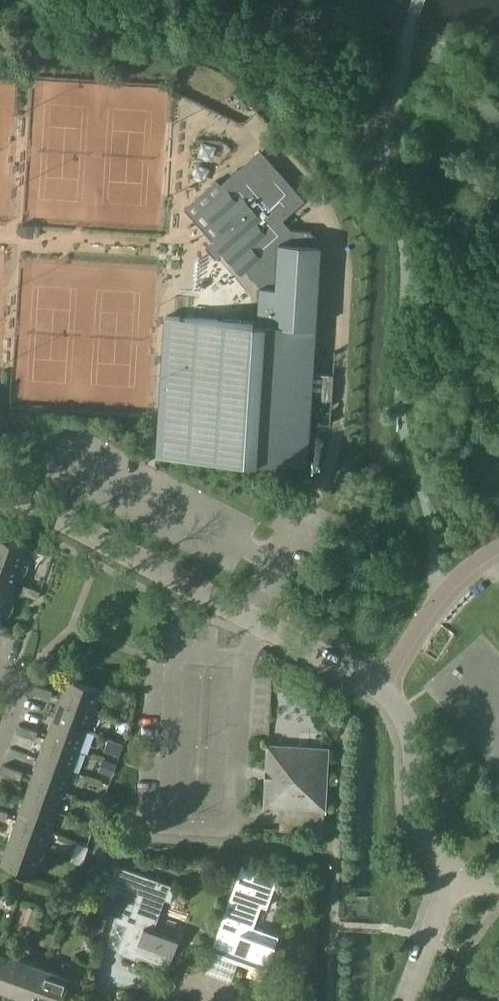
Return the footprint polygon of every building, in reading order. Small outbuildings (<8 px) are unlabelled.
[(166,316),(158,454),(308,464),(310,421),(316,326),(317,317),(322,241),(311,230),(292,229),(282,219),(288,214),(305,199),(266,154),(261,149),(239,168),(222,184),(227,189),(206,208),(225,229),(213,239),(220,247),(226,254),(233,262),(243,273),(247,269),(261,285),(259,321),(166,316)] [(21,564),(28,543),(0,533),(0,557),(21,564)] [(13,584),(21,564),(0,557),(0,580),(13,584)] [(6,605),(13,584),(0,580),(0,603),(6,605)] [(22,583),(20,587),(19,591),(29,594),(31,587),(22,583)] [(38,598),(41,590),(31,587),(29,594),(38,598)] [(322,597),(331,601),(336,593),(327,588),(322,597)] [(61,697),(94,709),(102,687),(68,676),(61,697)] [(34,683),(31,690),(41,694),(44,686),(34,683)] [(50,697),(53,689),(44,686),(41,694),(50,697)] [(94,709),(61,697),(53,717),(87,729),(94,709)] [(125,708),(122,716),(128,718),(131,710),(125,708)] [(46,737),(79,749),(87,729),(53,717),(46,737)] [(17,731),(26,734),(29,727),(19,723),(17,731)] [(38,730),(29,727),(26,734),(36,738),(38,730)] [(39,758),(72,770),(79,749),(46,737),(39,758)] [(116,740),(111,752),(120,755),(124,743),(116,740)] [(329,747),(269,744),(265,804),(299,806),(298,830),(324,831),(325,807),(329,747)] [(72,770),(39,758),(31,778),(65,790),(72,770)] [(108,759),(103,771),(113,775),(115,767),(117,763),(108,759)] [(5,764),(2,772),(11,775),(14,767),(5,764)] [(21,779),(24,771),(14,767),(11,775),(21,779)] [(24,798),(57,810),(65,790),(31,778),(24,798)] [(57,810),(24,798),(17,818),(50,830),(57,810)] [(9,811),(0,808),(0,817),(6,819),(9,811)] [(9,839),(42,851),(50,830),(17,818),(9,839)] [(2,860),(35,872),(42,851),(9,839),(2,860)] [(243,864),(211,952),(220,955),(233,960),(234,956),(239,957),(238,961),(266,972),(276,946),(279,936),(255,927),(263,906),(268,907),(273,894),(279,877),(243,864)] [(101,911),(117,917),(133,923),(123,952),(137,957),(139,950),(145,953),(144,956),(170,966),(179,940),(154,931),(166,899),(171,901),(176,887),(118,865),(101,911)] [(11,991),(23,959),(25,960),(26,956),(23,955),(24,951),(26,952),(28,948),(22,946),(18,957),(0,951),(0,987),(11,991)] [(28,961),(32,949),(28,948),(26,952),(24,951),(23,955),(26,956),(25,960),(23,959),(11,991),(35,999),(46,967),(28,961)] [(34,1000),(61,1000),(64,993),(74,996),(84,969),(63,962),(60,972),(46,967),(35,999),(34,1000)]
